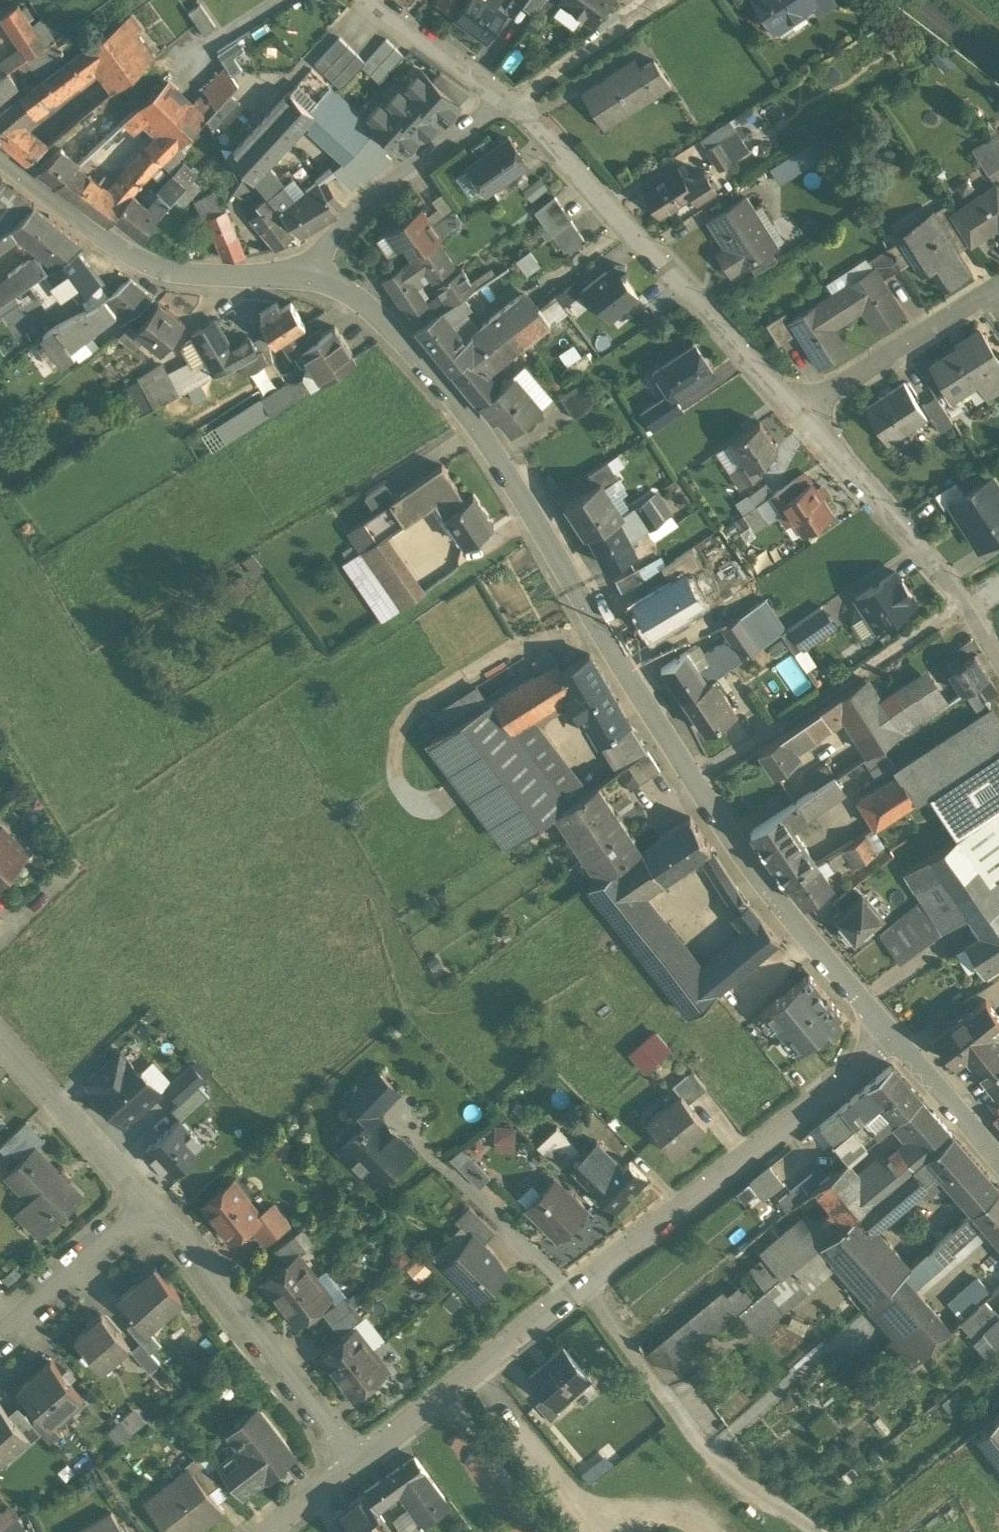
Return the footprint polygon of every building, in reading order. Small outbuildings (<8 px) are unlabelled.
[(188,8),(204,31),(215,23),(200,0),(188,8)] [(437,3),(453,15),(454,13),(464,0),(439,0),(437,3)] [(454,13),(487,37),(507,9),(494,0),(464,0),(454,13)] [(523,6),(534,14),(544,0),(527,0),(523,6)] [(592,21),(608,0),(563,0),(592,21)] [(760,8),(759,9),(755,16),(760,24),(768,24),(770,23),(773,27),(775,27),(773,24),(785,17),(787,20),(801,11),(800,10),(813,2),(814,2),(813,0),(756,0),(760,8)] [(832,0),(813,0),(814,2),(813,2),(818,11),(833,2),(832,0)] [(47,45),(33,26),(18,4),(1,15),(22,47),(29,56),(29,57),(47,45)] [(141,26),(131,13),(122,20),(132,34),(141,26)] [(55,39),(41,20),(33,26),(47,45),(47,44),(55,39)] [(122,20),(87,45),(99,62),(117,87),(151,59),(132,34),(122,20)] [(340,36),(315,61),(342,86),(363,63),(366,59),(340,36)] [(386,38),(366,59),(363,63),(380,80),(404,54),(386,38)] [(64,55),(55,39),(47,44),(54,54),(51,56),(55,62),(64,55)] [(47,45),(29,57),(29,56),(26,58),(33,67),(51,56),(54,54),(47,44),(47,45)] [(87,45),(34,83),(46,100),(99,62),(87,45)] [(0,62),(0,75),(2,73),(15,65),(26,58),(29,56),(22,47),(0,62)] [(26,58),(15,65),(21,75),(33,67),(26,58)] [(635,59),(582,92),(604,127),(657,94),(640,67),(635,59)] [(654,59),(640,67),(657,94),(671,85),(654,59)] [(227,65),(191,102),(206,117),(238,82),(227,65)] [(432,79),(422,70),(406,87),(405,88),(439,119),(438,120),(441,123),(459,104),(432,79)] [(440,70),(432,79),(459,104),(470,92),(440,70)] [(2,73),(0,75),(0,87),(4,92),(14,86),(13,85),(16,82),(13,79),(10,82),(2,73)] [(168,79),(142,105),(166,129),(179,144),(206,117),(191,102),(168,79)] [(34,83),(22,96),(35,113),(48,103),(46,100),(34,83)] [(439,119),(405,88),(406,87),(403,84),(386,102),(419,135),(421,136),(421,138),(438,120),(439,119)] [(366,118),(330,85),(309,107),(313,111),(302,123),(344,162),(377,128),(366,118)] [(212,127),(235,148),(254,127),(241,116),(259,95),(250,86),(212,127)] [(235,148),(232,151),(248,169),(253,176),(266,162),(302,123),(313,111),(309,107),(290,89),(254,127),(235,148)] [(35,113),(22,96),(18,99),(19,100),(35,118),(35,113)] [(419,135),(386,102),(383,99),(366,118),(377,128),(393,142),(403,152),(421,136),(419,135)] [(0,115),(0,138),(20,124),(22,127),(35,118),(19,100),(0,115)] [(142,105),(126,120),(135,130),(145,120),(160,136),(166,129),(142,105)] [(99,114),(93,108),(84,117),(90,122),(99,114)] [(988,137),(998,130),(998,127),(993,118),(981,126),(988,137)] [(729,119),(700,138),(720,168),(748,149),(729,119)] [(377,128),(344,162),(360,177),(393,142),(377,128)] [(160,136),(128,170),(141,183),(162,161),(171,152),(179,144),(166,129),(160,136)] [(988,137),(998,153),(998,130),(988,137)] [(988,137),(972,147),(988,173),(998,166),(998,153),(988,137)] [(479,159),(469,166),(486,191),(492,187),(521,166),(527,162),(509,138),(494,148),(479,159)] [(472,147),(479,159),(494,148),(484,138),(472,147)] [(803,143),(769,165),(779,182),(813,160),(803,143)] [(28,145),(18,154),(27,162),(38,153),(28,145)] [(62,148),(37,169),(56,184),(77,164),(62,148)] [(162,161),(170,168),(173,171),(182,161),(171,152),(162,161)] [(197,171),(184,160),(182,161),(173,171),(176,173),(187,183),(192,177),(197,171)] [(170,168),(162,161),(152,172),(160,180),(170,168)] [(360,177),(344,162),(343,162),(342,161),(332,169),(350,187),(360,177)] [(266,162),(253,176),(255,179),(261,186),(276,174),(266,162)] [(521,166),(492,187),(498,197),(528,176),(521,166)] [(678,166),(643,189),(659,214),(695,192),(687,180),(678,166)] [(705,168),(687,180),(695,192),(697,196),(715,184),(705,168)] [(248,169),(234,190),(245,197),(249,193),(247,191),(255,179),(253,176),(248,169)] [(128,170),(110,191),(125,202),(133,193),(141,183),(128,170)] [(187,183),(176,173),(147,205),(133,193),(125,202),(114,215),(140,236),(159,214),(175,196),(187,183)] [(276,174),(261,186),(268,194),(274,202),(289,190),(276,174)] [(110,191),(90,175),(73,196),(108,222),(114,215),(125,202),(110,191)] [(323,175),(318,179),(338,211),(343,207),(323,175)] [(187,183),(175,196),(183,204),(200,185),(192,177),(187,183)] [(523,190),(532,200),(548,188),(539,177),(523,190)] [(261,186),(255,179),(247,191),(249,193),(257,203),(268,194),(261,186)] [(295,197),(280,208),(281,210),(300,233),(338,211),(318,179),(295,197)] [(951,212),(959,224),(970,242),(998,225),(998,226),(998,188),(996,183),(951,212)] [(0,202),(0,209),(9,218),(6,221),(9,225),(11,224),(11,225),(34,203),(14,187),(0,202)] [(214,189),(194,199),(204,217),(208,216),(223,209),(219,198),(214,189)] [(289,190),(274,202),(280,208),(295,197),(289,190)] [(268,194),(257,203),(262,208),(258,211),(256,208),(253,211),(255,214),(251,217),(276,249),(294,234),(278,213),(281,210),(280,208),(274,202),(268,194)] [(747,196),(709,221),(725,247),(718,251),(732,274),(749,264),(771,250),(778,245),(777,243),(770,248),(761,233),(767,229),(747,196)] [(536,211),(544,223),(563,209),(555,197),(536,211)] [(83,241),(34,203),(11,225),(17,230),(38,246),(44,251),(57,261),(75,247),(83,241)] [(945,203),(931,212),(945,233),(959,224),(951,212),(945,203)] [(245,255),(226,208),(223,209),(208,216),(224,258),(245,255)] [(422,208),(387,233),(399,249),(405,245),(413,256),(463,221),(454,209),(433,224),(422,208)] [(563,209),(544,223),(553,235),(572,222),(563,209)] [(931,212),(906,228),(909,233),(900,239),(913,259),(921,271),(937,261),(950,282),(969,270),(945,233),(931,212)] [(586,241),(572,222),(553,235),(567,254),(586,241)] [(0,232),(0,245),(7,240),(17,230),(11,225),(11,224),(9,225),(0,232)] [(900,239),(888,246),(901,266),(913,259),(900,239)] [(413,256),(384,278),(401,304),(419,292),(412,281),(427,271),(432,279),(455,265),(438,240),(413,256)] [(44,251),(38,246),(32,251),(34,253),(38,257),(44,251)] [(888,246),(868,259),(873,267),(874,266),(882,279),(901,266),(888,246)] [(57,261),(46,269),(51,275),(63,290),(71,284),(91,270),(75,247),(57,261)] [(771,250),(749,264),(755,274),(777,260),(771,250)] [(38,257),(17,274),(24,284),(46,269),(57,261),(44,251),(38,257)] [(34,253),(0,277),(0,283),(9,294),(13,292),(22,285),(24,284),(17,274),(38,257),(34,253)] [(873,267),(868,259),(866,256),(825,282),(831,291),(873,267)] [(625,266),(614,264),(583,288),(597,307),(601,305),(610,317),(623,308),(638,296),(624,277),(625,266)] [(455,265),(432,279),(449,305),(464,295),(471,290),(466,282),(455,265)] [(466,282),(471,290),(497,273),(492,265),(466,282)] [(873,267),(831,291),(849,319),(862,308),(876,330),(903,312),(882,279),(874,266),(873,267)] [(24,284),(22,285),(27,291),(34,286),(51,275),(46,269),(24,284)] [(71,284),(81,297),(87,309),(95,305),(110,294),(91,270),(71,284)] [(45,302),(63,290),(51,275),(34,286),(45,302)] [(110,294),(95,305),(87,309),(84,311),(96,327),(116,312),(123,322),(153,297),(130,278),(110,294)] [(9,294),(0,283),(0,300),(9,294)] [(791,318),(787,320),(796,333),(819,368),(850,347),(837,327),(849,319),(831,291),(791,318)] [(13,292),(9,294),(0,300),(0,319),(21,304),(13,292)] [(419,292),(401,304),(416,327),(434,315),(419,292)] [(638,296),(623,308),(630,317),(649,303),(642,293),(638,296)] [(416,327),(415,327),(432,348),(456,330),(447,319),(470,304),(464,295),(449,305),(434,315),(416,327)] [(456,330),(432,348),(451,371),(468,357),(471,360),(486,348),(507,331),(534,310),(522,295),(474,332),(465,340),(456,330)] [(81,297),(62,307),(48,316),(52,321),(55,319),(59,323),(84,311),(87,309),(81,297)] [(184,322),(158,301),(136,329),(162,350),(184,322)] [(291,302),(281,308),(277,302),(261,312),(265,319),(261,321),(270,335),(275,344),(305,324),(291,302)] [(534,310),(507,331),(518,346),(549,322),(538,307),(534,310)] [(59,323),(54,326),(70,347),(89,332),(96,327),(84,311),(59,323)] [(786,311),(766,323),(779,344),(796,333),(787,320),(791,318),(786,311)] [(250,338),(232,348),(215,319),(192,333),(204,353),(208,360),(216,373),(217,374),(238,363),(258,352),(253,342),(250,338)] [(61,364),(75,354),(70,347),(54,326),(41,336),(61,364)] [(335,327),(302,348),(313,363),(303,370),(304,372),(313,386),(355,358),(335,327)] [(966,338),(968,342),(932,365),(934,368),(948,391),(951,396),(977,379),(987,395),(998,387),(998,361),(979,330),(966,338)] [(507,331),(486,348),(495,359),(498,363),(512,351),(518,346),(507,331)] [(89,332),(70,347),(75,354),(79,361),(100,345),(89,332)] [(265,337),(264,335),(253,342),(258,352),(261,351),(275,344),(270,335),(265,337)] [(693,340),(654,366),(670,390),(674,396),(675,395),(713,370),(693,340)] [(561,349),(572,370),(588,362),(577,341),(561,349)] [(526,357),(518,346),(512,351),(520,361),(526,357)] [(486,348),(471,360),(468,357),(451,371),(477,403),(498,386),(489,374),(490,373),(486,367),(495,359),(486,348)] [(258,352),(238,363),(245,374),(268,362),(261,351),(258,352)] [(188,388),(216,373),(208,360),(204,353),(176,368),(188,388)] [(176,368),(175,366),(168,370),(163,362),(138,376),(139,378),(154,404),(155,406),(188,388),(176,368)] [(525,366),(514,375),(541,408),(553,398),(525,366)] [(948,391),(934,368),(923,375),(936,395),(937,398),(938,397),(948,391)] [(304,372),(276,390),(261,399),(270,414),(313,386),(304,372)] [(514,375),(481,402),(496,419),(502,414),(515,430),(541,408),(514,375)] [(139,412),(154,404),(139,378),(125,386),(139,412)] [(582,381),(560,396),(574,418),(597,403),(582,381)] [(904,383),(866,407),(888,442),(926,417),(904,383)] [(670,390),(641,409),(654,430),(684,410),(675,395),(674,396),(670,390)] [(936,395),(922,404),(939,431),(953,422),(938,397),(937,398),(936,395)] [(760,421),(732,440),(737,447),(746,461),(750,467),(753,465),(778,448),(760,421)] [(732,440),(705,458),(710,464),(720,457),(737,447),(732,440)] [(720,457),(730,472),(746,461),(737,447),(720,457)] [(608,460),(586,474),(593,485),(601,480),(605,486),(619,477),(608,460)] [(750,467),(746,461),(730,472),(741,488),(760,475),(753,465),(750,467)] [(465,500),(442,466),(396,498),(392,501),(406,521),(436,501),(445,514),(465,500)] [(803,473),(785,485),(792,495),(810,483),(803,473)] [(951,503),(952,504),(979,547),(998,534),(998,501),(996,497),(998,495),(998,489),(991,477),(964,494),(951,503)] [(618,517),(622,514),(605,486),(601,480),(593,485),(565,503),(584,532),(589,533),(590,533),(619,517),(618,517)] [(766,481),(748,495),(755,504),(773,490),(766,481)] [(955,481),(935,494),(944,509),(952,504),(951,503),(964,494),(955,481)] [(355,501),(366,518),(392,501),(396,498),(385,482),(355,501)] [(785,485),(770,495),(788,522),(795,517),(804,531),(831,513),(810,482),(810,483),(792,495),(785,485)] [(659,489),(650,496),(664,518),(649,528),(656,538),(678,523),(671,513),(674,511),(659,489)] [(494,525),(473,494),(465,500),(445,514),(465,544),(474,538),(478,543),(490,534),(487,530),(494,525)] [(664,518),(650,496),(635,506),(649,528),(664,518)] [(363,551),(385,536),(406,521),(392,501),(366,518),(349,530),(357,543),(362,550),(363,551)] [(769,520),(757,503),(743,512),(755,530),(769,520)] [(619,517),(590,533),(606,565),(636,550),(619,517)] [(385,536),(363,551),(401,607),(423,592),(385,536)] [(357,543),(344,551),(349,559),(362,550),(357,543)] [(691,549),(662,569),(669,583),(684,574),(701,566),(691,549)] [(363,551),(362,550),(349,559),(345,561),(385,619),(401,607),(363,551)] [(263,569),(252,553),(243,559),(254,575),(263,569)] [(662,555),(639,567),(646,578),(667,564),(662,555)] [(639,567),(615,579),(623,593),(646,578),(639,567)] [(895,570),(856,597),(875,627),(915,600),(895,570)] [(689,582),(684,574),(669,583),(681,602),(695,593),(696,593),(689,582)] [(712,608),(695,579),(689,582),(696,593),(695,593),(706,612),(712,608)] [(669,583),(636,602),(654,632),(687,613),(681,602),(669,583)] [(774,594),(766,600),(785,629),(794,623),(774,594)] [(766,600),(765,599),(741,615),(761,645),(781,632),(785,629),(766,600)] [(785,629),(781,632),(795,654),(838,625),(824,604),(794,623),(785,629)] [(761,645),(741,615),(723,627),(729,637),(743,657),(761,645)] [(729,637),(694,660),(708,681),(713,677),(743,657),(729,637)] [(694,660),(688,650),(662,667),(683,698),(708,681),(694,660)] [(549,651),(532,661),(539,672),(556,662),(549,651)] [(619,703),(590,654),(562,671),(574,691),(568,695),(582,719),(591,721),(601,737),(629,720),(619,703)] [(975,655),(960,664),(957,659),(947,665),(964,691),(977,683),(988,675),(975,655)] [(539,672),(494,701),(511,729),(536,716),(568,695),(574,691),(562,671),(556,662),(539,672)] [(927,664),(877,697),(881,703),(900,732),(901,733),(950,700),(927,664)] [(988,675),(977,683),(986,697),(998,690),(988,675)] [(708,681),(683,698),(706,731),(735,711),(713,677),(708,681)] [(865,678),(820,707),(829,722),(844,712),(851,723),(881,703),(877,697),(865,678)] [(477,686),(428,713),(438,732),(425,741),(504,846),(589,786),(536,716),(511,729),(494,701),(488,704),(477,686)] [(881,703),(851,723),(860,738),(869,752),(900,732),(881,703)] [(917,800),(930,792),(997,749),(998,748),(998,715),(991,703),(895,766),(899,773),(917,800)] [(820,707),(759,749),(775,772),(799,756),(793,746),(829,722),(820,707)] [(648,750),(629,720),(601,737),(619,769),(628,764),(638,757),(647,750),(648,750)] [(860,738),(825,760),(827,764),(835,775),(869,752),(860,738)] [(882,746),(863,759),(876,778),(895,766),(882,746)] [(997,749),(930,792),(957,834),(973,823),(998,807),(998,806),(998,748),(997,749)] [(648,750),(647,750),(638,757),(650,776),(660,770),(648,750)] [(650,776),(638,757),(628,764),(640,783),(650,776)] [(640,783),(628,764),(619,769),(618,770),(630,789),(640,783)] [(827,764),(807,777),(815,789),(834,776),(835,775),(827,764)] [(899,773),(858,799),(875,826),(917,800),(899,773)] [(816,863),(790,824),(843,790),(834,776),(815,789),(751,831),(786,882),(816,863)] [(612,806),(597,784),(556,811),(571,833),(612,806)] [(626,828),(612,806),(571,833),(585,855),(626,828)] [(973,823),(991,849),(998,844),(998,809),(998,807),(973,823)] [(691,816),(642,849),(665,877),(701,853),(711,847),(691,816)] [(957,834),(998,895),(998,860),(991,849),(973,823),(957,834)] [(27,853),(2,827),(0,830),(0,880),(27,853)] [(626,828),(585,855),(600,877),(619,864),(641,850),(626,828)] [(866,832),(844,846),(849,855),(854,863),(876,849),(866,832)] [(957,834),(930,854),(938,866),(970,912),(977,922),(981,918),(980,917),(998,903),(998,895),(957,834)] [(991,849),(998,860),(998,844),(991,849)] [(816,863),(786,882),(804,904),(832,887),(824,874),(835,868),(833,864),(849,855),(844,846),(816,863)] [(737,886),(711,847),(701,853),(726,894),(737,886)] [(665,877),(642,849),(641,850),(619,864),(641,893),(665,877)] [(930,854),(904,871),(912,885),(938,866),(930,854)] [(641,893),(619,864),(600,877),(585,887),(669,992),(700,966),(641,893)] [(970,912),(938,866),(912,885),(919,897),(921,900),(932,916),(942,931),(970,912)] [(855,883),(833,901),(841,910),(862,892),(855,883)] [(841,910),(834,916),(855,941),(883,916),(862,892),(841,910)] [(880,935),(889,947),(932,916),(921,900),(880,935)] [(761,916),(749,903),(736,911),(735,914),(747,928),(761,916)] [(980,917),(981,918),(989,928),(967,942),(988,975),(998,968),(998,903),(980,917)] [(700,966),(669,992),(687,1014),(779,938),(761,916),(747,928),(700,966)] [(932,916),(889,947),(900,962),(942,931),(932,916)] [(809,974),(761,1013),(774,1029),(777,1026),(797,1051),(817,1034),(822,1040),(843,1023),(838,1017),(841,1014),(809,974)] [(969,1014),(968,1012),(952,1025),(950,1024),(934,1037),(955,1063),(966,1054),(971,1061),(998,1040),(998,1039),(998,1016),(986,1000),(969,1014)] [(646,1069),(671,1046),(658,1032),(633,1054),(646,1069)] [(971,1061),(996,1093),(997,1092),(998,1091),(998,1041),(998,1040),(971,1061)] [(121,1051),(86,1082),(125,1125),(161,1093),(142,1071),(140,1073),(121,1051)] [(192,1064),(167,1087),(180,1101),(198,1085),(205,1078),(192,1064)] [(892,1065),(867,1086),(883,1102),(907,1082),(892,1065)] [(376,1068),(347,1099),(368,1119),(370,1121),(376,1114),(398,1091),(376,1068)] [(707,1087),(691,1069),(672,1084),(681,1094),(682,1094),(689,1103),(707,1087)] [(922,1099),(907,1082),(883,1102),(864,1117),(878,1136),(896,1120),(922,1099)] [(198,1085),(180,1101),(172,1108),(182,1120),(184,1119),(209,1096),(198,1085)] [(867,1086),(841,1108),(854,1125),(864,1117),(883,1102),(867,1086)] [(997,1092),(998,1094),(988,1101),(998,1114),(998,1113),(998,1091),(997,1092)] [(681,1094),(648,1121),(673,1153),(707,1125),(689,1103),(682,1094),(681,1094)] [(952,1133),(922,1099),(896,1120),(914,1141),(926,1154),(952,1133)] [(841,1108),(820,1125),(834,1142),(849,1129),(854,1125),(841,1108)] [(412,1149),(376,1114),(370,1121),(368,1119),(340,1148),(350,1158),(358,1158),(364,1163),(364,1172),(374,1182),(391,1164),(394,1167),(412,1149)] [(204,1145),(180,1117),(145,1148),(170,1175),(204,1145)] [(834,1142),(848,1160),(878,1136),(864,1117),(854,1125),(849,1129),(834,1142)] [(27,1119),(5,1140),(12,1147),(20,1155),(23,1158),(36,1146),(36,1147),(45,1138),(44,1137),(43,1138),(27,1122),(28,1121),(27,1119)] [(495,1122),(495,1148),(514,1148),(515,1122),(495,1122)] [(579,1147),(557,1125),(537,1145),(559,1167),(568,1158),(568,1157),(579,1147)] [(880,1226),(920,1193),(926,1200),(945,1183),(971,1211),(998,1187),(952,1133),(926,1154),(876,1196),(845,1222),(821,1242),(836,1260),(859,1285),(871,1300),(901,1272),(912,1263),(880,1226)] [(883,1164),(878,1157),(857,1174),(876,1196),(926,1154),(914,1141),(903,1150),(902,1148),(883,1164)] [(36,1147),(36,1146),(23,1158),(7,1174),(37,1205),(25,1217),(41,1234),(82,1194),(36,1147)] [(601,1169),(579,1147),(568,1157),(568,1158),(590,1180),(601,1169)] [(491,1176),(468,1153),(457,1165),(479,1187),(491,1176)] [(624,1166),(614,1156),(601,1169),(590,1180),(617,1207),(647,1177),(630,1160),(624,1166)] [(857,1174),(846,1161),(816,1186),(816,1187),(845,1222),(876,1196),(857,1174)] [(771,1166),(750,1182),(756,1190),(764,1199),(784,1183),(771,1166)] [(586,1210),(553,1178),(540,1192),(544,1196),(535,1205),(535,1213),(559,1237),(586,1210)] [(259,1215),(233,1182),(205,1204),(232,1239),(251,1224),(260,1217),(259,1215)] [(756,1190),(750,1182),(738,1192),(744,1200),(756,1190)] [(801,1182),(779,1200),(786,1211),(797,1202),(809,1192),(801,1182)] [(845,1222),(816,1187),(809,1192),(797,1202),(807,1215),(774,1241),(793,1264),(821,1242),(845,1222)] [(971,1211),(971,1212),(985,1225),(998,1243),(998,1187),(971,1211)] [(289,1222),(274,1203),(259,1215),(260,1217),(251,1224),(264,1242),(289,1222)] [(495,1231),(470,1206),(455,1220),(472,1237),(473,1235),(483,1244),(495,1231)] [(912,1263),(901,1272),(915,1288),(944,1264),(954,1255),(955,1254),(954,1252),(985,1225),(971,1212),(912,1263)] [(295,1233),(277,1248),(285,1259),(297,1249),(304,1254),(307,1248),(295,1233)] [(472,1237),(445,1264),(479,1296),(504,1271),(493,1260),(496,1257),(483,1244),(473,1235),(472,1237)] [(793,1264),(774,1241),(762,1251),(763,1253),(781,1274),(793,1264)] [(836,1260),(821,1242),(793,1264),(781,1274),(738,1309),(753,1327),(836,1260)] [(285,1259),(260,1281),(278,1304),(281,1302),(318,1274),(304,1254),(297,1249),(285,1259)] [(763,1253),(689,1315),(706,1335),(722,1322),(738,1309),(781,1274),(763,1253)] [(137,1316),(147,1327),(149,1326),(183,1296),(157,1267),(121,1298),(137,1316)] [(915,1288),(901,1272),(871,1300),(878,1308),(900,1332),(921,1357),(951,1329),(915,1288)] [(281,1302),(278,1304),(294,1325),(295,1326),(335,1296),(318,1274),(281,1302)] [(991,1292),(976,1276),(948,1301),(962,1318),(983,1299),(991,1292)] [(859,1285),(813,1326),(825,1340),(871,1300),(859,1285)] [(346,1295),(324,1312),(332,1323),(354,1306),(346,1295)] [(962,1318),(959,1322),(975,1340),(984,1332),(983,1331),(998,1317),(983,1299),(962,1318)] [(354,1306),(332,1323),(340,1334),(363,1317),(354,1306)] [(100,1313),(87,1325),(89,1326),(76,1338),(82,1345),(81,1346),(86,1352),(87,1351),(102,1367),(128,1344),(100,1313)] [(706,1335),(689,1315),(644,1351),(649,1357),(673,1363),(706,1335)] [(127,1324),(142,1341),(151,1351),(161,1340),(149,1326),(147,1327),(137,1316),(127,1324)] [(809,1323),(792,1316),(788,1325),(804,1332),(809,1323)] [(998,1317),(983,1331),(984,1332),(998,1349),(998,1348),(998,1317)] [(356,1328),(321,1355),(337,1375),(372,1348),(356,1328)] [(998,1349),(984,1332),(975,1340),(989,1357),(998,1349)] [(151,1351),(142,1341),(132,1350),(154,1375),(164,1366),(151,1351)] [(372,1348),(337,1375),(353,1396),(369,1384),(388,1369),(372,1348)] [(565,1350),(533,1377),(549,1397),(558,1407),(590,1379),(565,1350)] [(51,1359),(19,1388),(41,1413),(50,1423),(82,1395),(51,1359)] [(388,1369),(369,1384),(377,1395),(396,1380),(388,1369)] [(558,1407),(549,1397),(540,1404),(557,1424),(566,1416),(558,1407)] [(0,1403),(0,1459),(27,1436),(28,1435),(16,1421),(0,1403)] [(236,1445),(216,1461),(245,1497),(298,1454),(258,1403),(225,1429),(236,1445)] [(108,1427),(119,1440),(147,1417),(136,1404),(108,1427)] [(975,1431),(998,1463),(998,1410),(975,1431)] [(50,1423),(41,1413),(32,1421),(41,1431),(50,1441),(59,1433),(50,1423)] [(32,1421),(25,1414),(16,1421),(28,1435),(27,1436),(31,1440),(41,1431),(32,1421)] [(189,1465),(209,1492),(221,1483),(200,1456),(189,1465)] [(365,1495),(378,1512),(388,1504),(409,1531),(417,1531),(450,1507),(414,1459),(365,1495)] [(209,1492),(189,1465),(144,1499),(169,1531),(198,1531),(225,1513),(209,1492)] [(334,1518),(344,1531),(345,1531),(379,1531),(369,1519),(378,1512),(365,1495),(334,1518)] [(0,1511),(0,1528),(19,1516),(9,1505),(0,1511)] [(76,1531),(124,1531),(111,1511),(76,1531)] [(19,1516),(0,1528),(0,1531),(30,1531),(19,1516)]
